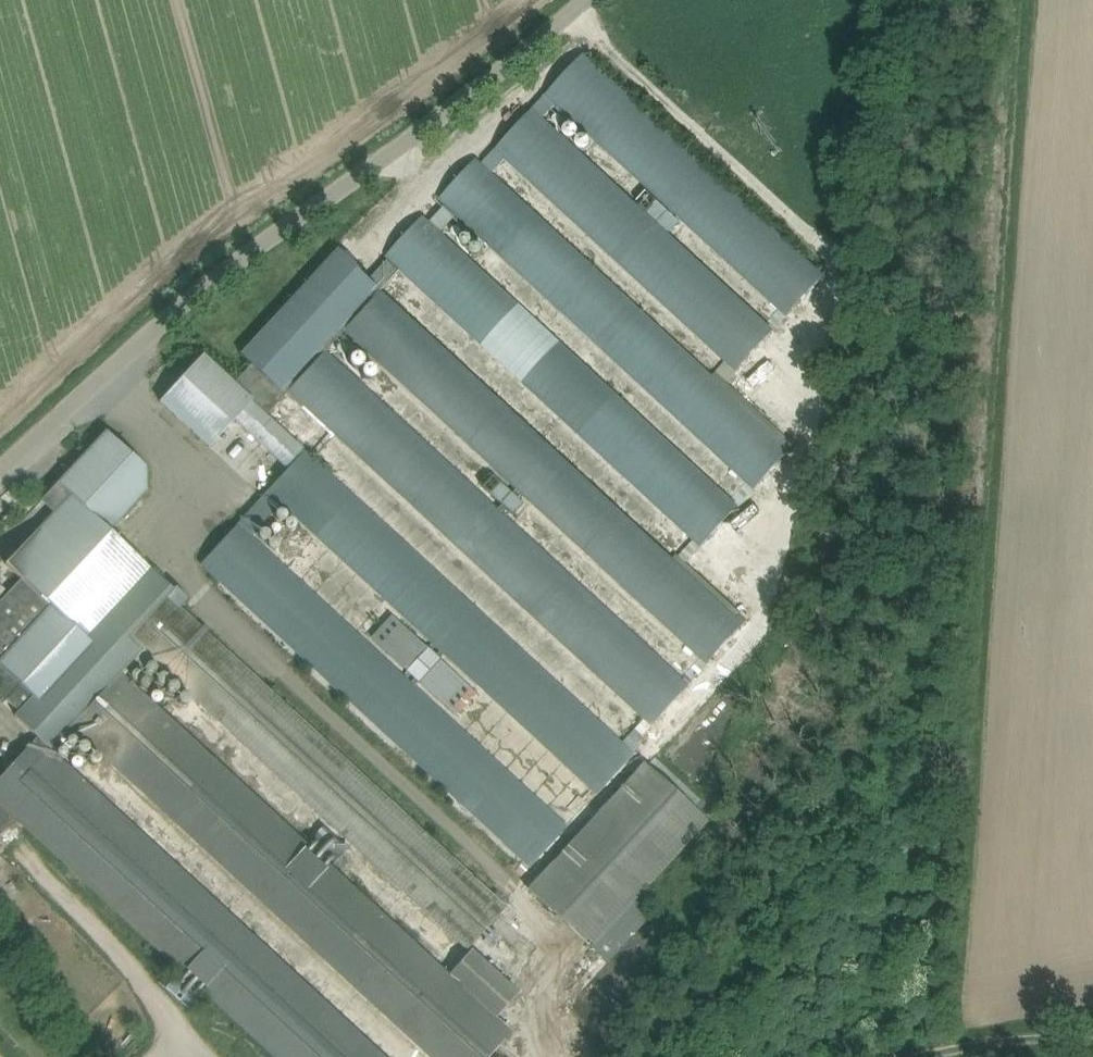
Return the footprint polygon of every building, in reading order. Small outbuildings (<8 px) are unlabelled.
[(533,109),(543,118),(558,103),(789,315),(824,276),(584,54),(546,95),(547,95),(534,108),(533,109)] [(496,150),(483,164),(492,174),(507,157),(738,370),(774,331),(543,118),(533,109),(496,149),(496,150)] [(447,204),(430,222),(441,232),(458,214),(756,488),(792,449),(492,174),(483,164),(476,159),(441,198),(447,204)] [(651,193),(648,190),(638,201),(641,204),(672,233),(682,221),(651,193)] [(441,232),(430,222),(423,216),(388,255),(391,258),(402,269),(703,545),(739,507),(441,232)] [(253,364),(235,383),(269,414),(289,391),(326,352),(346,330),(382,291),(402,269),(391,258),(372,279),(339,249),(242,355),(253,364)] [(744,625),(382,291),(346,330),(708,664),(744,625)] [(326,352),(289,391),(652,725),(688,686),(326,352)] [(304,452),(304,451),(305,450),(267,416),(269,414),(235,383),(204,354),(161,401),(211,447),(236,420),(288,468),(304,452)] [(123,674),(135,661),(141,667),(150,657),(130,638),(168,598),(180,608),(188,599),(110,532),(148,492),(147,468),(107,430),(58,482),(71,494),(6,564),(22,579),(0,602),(0,676),(16,690),(7,700),(20,712),(15,717),(38,738),(52,750),(72,729),(123,674)] [(281,502),(598,793),(633,753),(304,452),(288,468),(268,490),(270,491),(281,502)] [(493,476),(490,473),(480,483),(483,486),(483,487),(514,515),(525,504),(493,475),(493,476)] [(250,536),(281,502),(270,491),(239,525),(250,536)] [(567,828),(250,536),(239,525),(237,524),(202,563),(531,866),(567,828)] [(506,908),(180,608),(168,598),(130,638),(150,657),(467,951),(506,908)] [(477,696),(392,618),(371,640),(456,719),(477,696)] [(72,729),(429,1056),(489,1056),(512,1032),(497,1017),(450,974),(332,866),(309,845),(159,707),(144,693),(123,674),(72,729)] [(17,818),(277,1056),(386,1056),(52,750),(38,738),(0,780),(0,836),(17,818)] [(648,766),(531,892),(588,945),(705,819),(648,766)] [(349,849),(324,827),(309,843),(333,866),(349,849)] [(190,1009),(202,996),(178,975),(167,988),(190,1009)]
